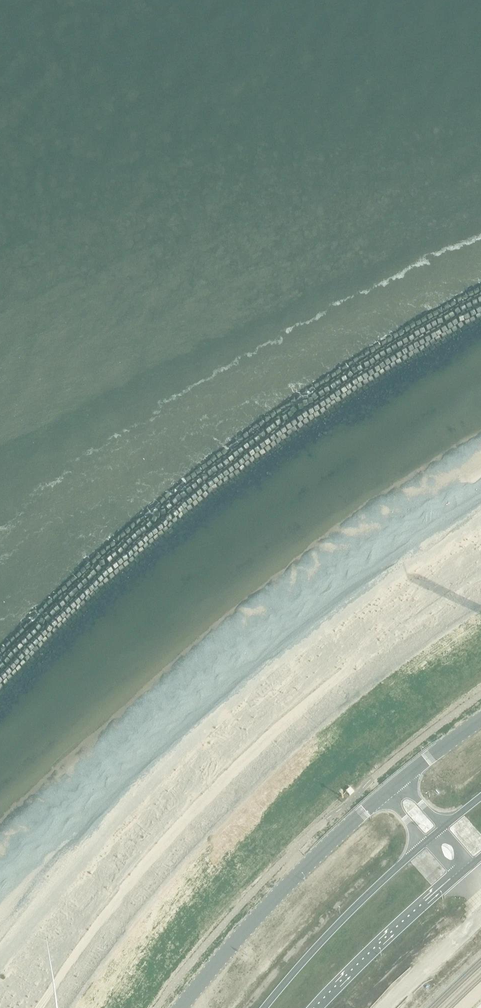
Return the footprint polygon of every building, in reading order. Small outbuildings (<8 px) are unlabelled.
[(351,790),(346,794),(350,798),(355,794),(351,790)]
